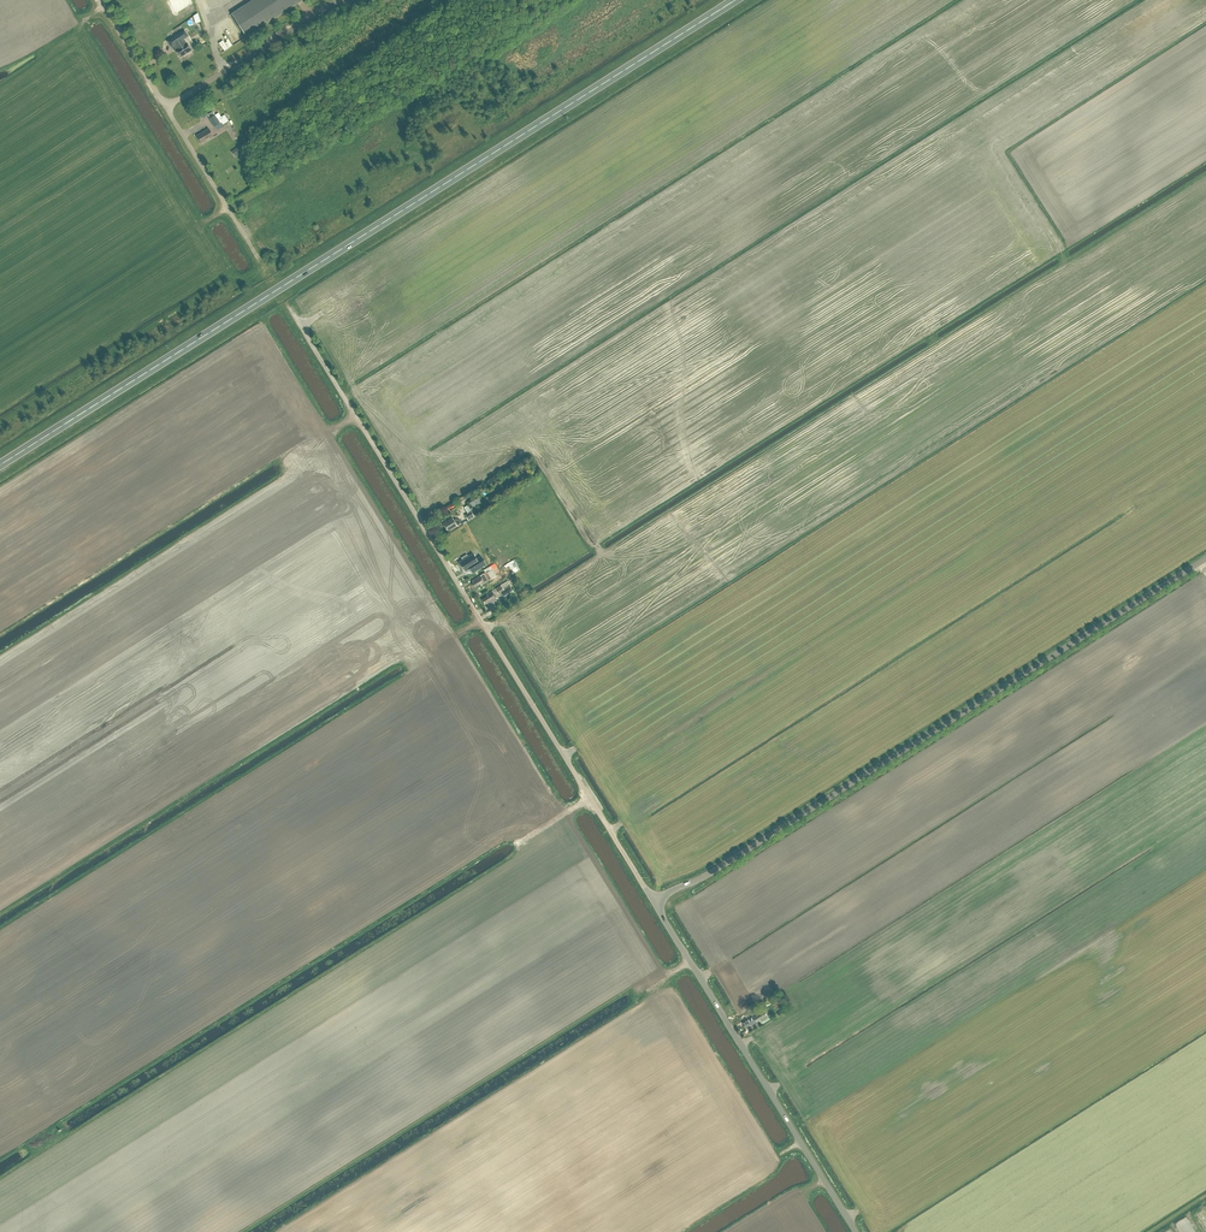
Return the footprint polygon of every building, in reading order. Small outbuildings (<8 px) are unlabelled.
[(231,10),(245,35),(309,0),(250,0),(231,10)] [(171,48),(175,45),(178,49),(176,51),(181,58),(192,50),(187,43),(185,45),(182,40),(189,36),(184,30),(167,41),(171,48)] [(209,118),(214,127),(221,122),(223,125),(228,121),(224,115),(221,117),(218,113),(215,115),(213,111),(208,114),(210,118),(209,118)] [(202,144),(214,137),(209,129),(200,134),(201,135),(197,137),(202,144)] [(237,148),(232,152),(235,157),(240,153),(237,148)] [(470,509),(471,511),(467,513),(465,514),(468,520),(474,516),(479,513),(472,501),(470,503),(473,507),(470,509)] [(454,522),(452,518),(443,523),(448,532),(457,526),(461,523),(458,519),(454,522)] [(467,555),(462,558),(463,560),(459,562),(465,572),(469,569),(472,573),(486,564),(481,556),(477,559),(473,554),(468,557),(467,555)] [(520,567),(515,559),(505,565),(510,574),(520,567)] [(487,581),(484,574),(472,580),(473,582),(472,583),(475,588),(481,584),(482,585),(485,583),(485,582),(487,581)] [(504,590),(511,586),(508,581),(508,580),(495,589),(498,594),(504,590)] [(486,595),(487,596),(482,599),(485,604),(487,603),(488,605),(497,599),(492,591),(486,595)] [(775,1008),(781,1004),(778,998),(772,1002),(775,1008)] [(768,1015),(765,1011),(753,1017),(752,1015),(749,1017),(748,1015),(742,1018),(745,1022),(743,1023),(746,1028),(751,1025),(751,1026),(760,1020),(768,1015)] [(770,1014),(768,1015),(760,1020),(762,1024),(772,1018),(770,1014)]
